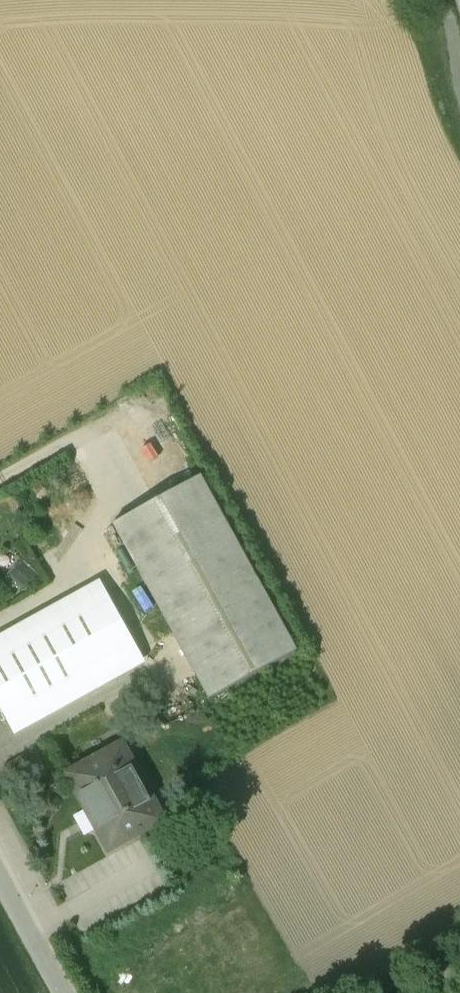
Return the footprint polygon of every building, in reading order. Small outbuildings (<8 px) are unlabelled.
[(296,649),(199,477),(111,527),(209,698),(296,649)] [(22,560),(7,577),(24,592),(39,575),(22,560)] [(0,635),(0,705),(18,737),(147,667),(99,580),(0,635)] [(123,743),(66,774),(108,852),(165,821),(123,743)]
